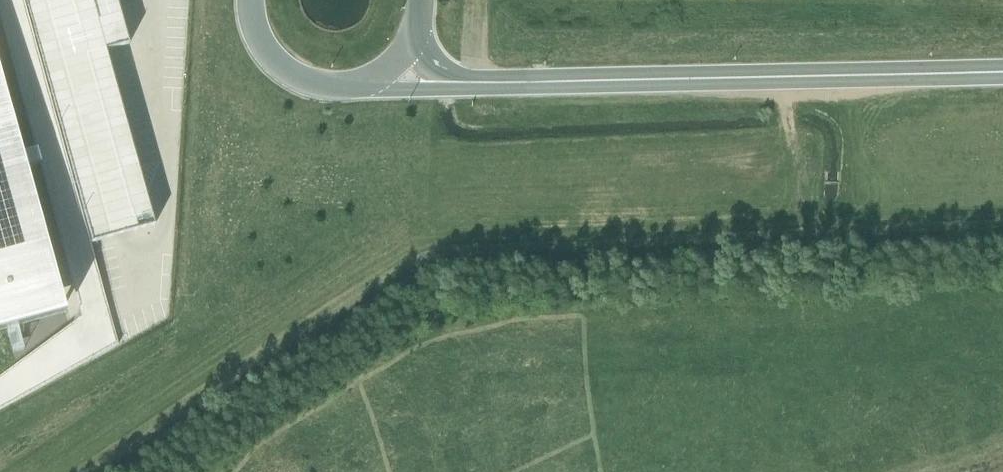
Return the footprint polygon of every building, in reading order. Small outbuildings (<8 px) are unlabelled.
[(66,318),(0,83),(0,336),(66,318)]
